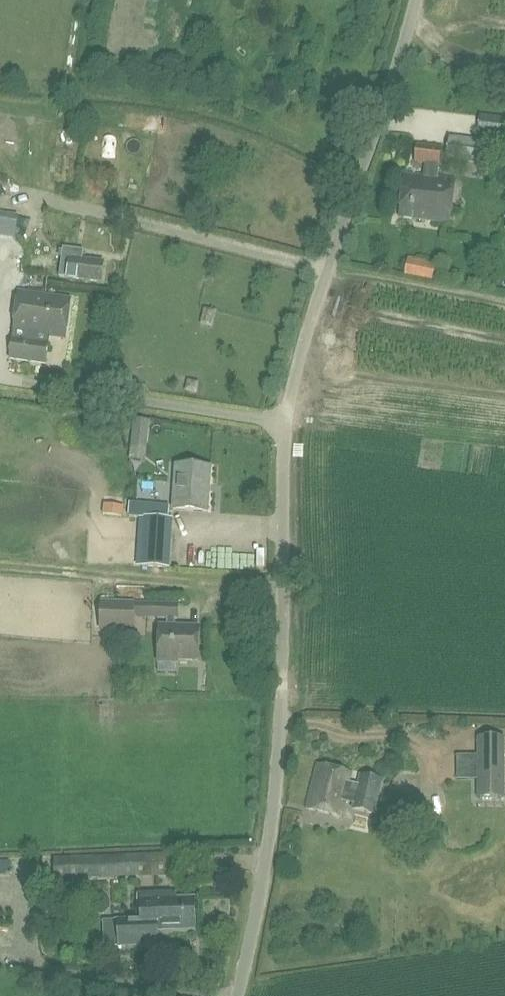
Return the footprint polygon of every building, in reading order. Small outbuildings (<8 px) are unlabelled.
[(480,114),(477,131),(504,134),(504,117),(480,114)] [(449,135),(446,158),(481,163),(484,140),(449,135)] [(440,165),(442,147),(416,143),(414,162),(424,163),(423,175),(403,173),(398,217),(450,222),(455,179),(437,177),(439,165),(440,165)] [(0,212),(0,235),(15,237),(18,214),(0,212)] [(83,257),(84,249),(71,247),(63,246),(59,276),(67,277),(67,278),(100,283),(104,260),(83,257)] [(436,262),(407,256),(404,274),(431,280),(436,262)] [(11,336),(9,359),(45,363),(49,334),(65,337),(71,293),(47,290),(46,294),(18,291),(13,329),(29,332),(29,338),(11,336)] [(133,433),(148,435),(149,420),(134,419),(133,433)] [(208,511),(211,467),(175,464),(172,508),(208,511)] [(173,519),(168,518),(169,504),(129,501),(128,516),(143,517),(141,564),(170,567),(173,519)] [(135,601),(100,600),(98,630),(134,631),(134,617),(135,601)] [(178,603),(151,602),(135,601),(134,617),(150,618),(167,618),(167,625),(175,626),(175,619),(178,619),(178,603)] [(167,625),(159,625),(158,661),(178,662),(178,659),(197,660),(199,627),(175,626),(167,625)] [(477,736),(477,797),(504,797),(504,736),(477,736)] [(317,764),(307,806),(341,815),(351,772),(317,764)] [(360,772),(352,808),(374,814),(382,778),(360,772)] [(175,874),(175,853),(53,857),(54,879),(175,874)] [(178,901),(177,892),(173,892),(173,891),(137,893),(138,909),(143,908),(144,921),(137,921),(118,921),(119,943),(157,942),(157,928),(194,927),(193,900),(178,901)] [(89,900),(89,908),(95,913),(103,913),(109,907),(109,899),(103,893),(95,894),(89,900)]
